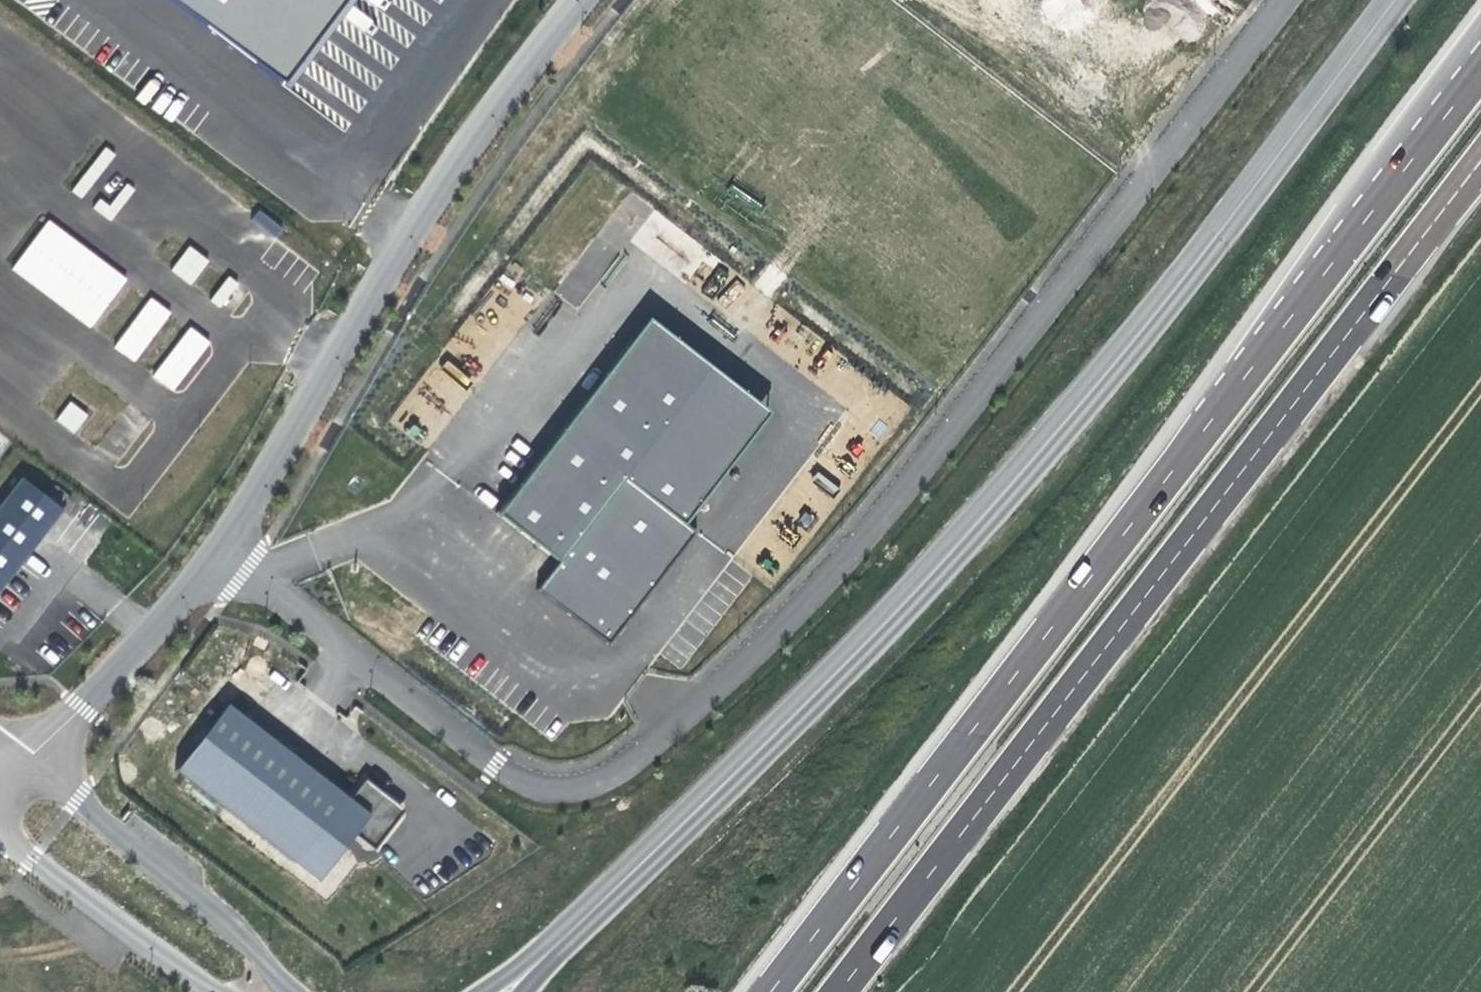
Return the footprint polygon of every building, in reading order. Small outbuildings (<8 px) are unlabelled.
[(286,88),(353,0),(170,0),(286,88)] [(265,208),(254,215),(268,239),(279,232),(265,208)] [(10,269),(91,328),(128,278),(48,219),(10,269)] [(188,245),(170,271),(190,286),(209,260),(188,245)] [(769,295),(783,277),(772,267),(757,285),(769,295)] [(594,285),(574,271),(557,294),(577,308),(594,285)] [(226,276),(210,301),(222,309),(238,284),(226,276)] [(133,362),(172,312),(151,297),(113,346),(133,362)] [(767,412),(648,320),(498,513),(559,561),(537,589),(605,642),(691,531),(681,523),(767,412)] [(187,325),(153,378),(176,393),(210,340),(187,325)] [(69,400),(55,420),(74,434),(88,414),(69,400)] [(58,508),(17,477),(0,500),(0,584),(58,508)] [(232,708),(180,775),(320,881),(371,813),(232,708)]
